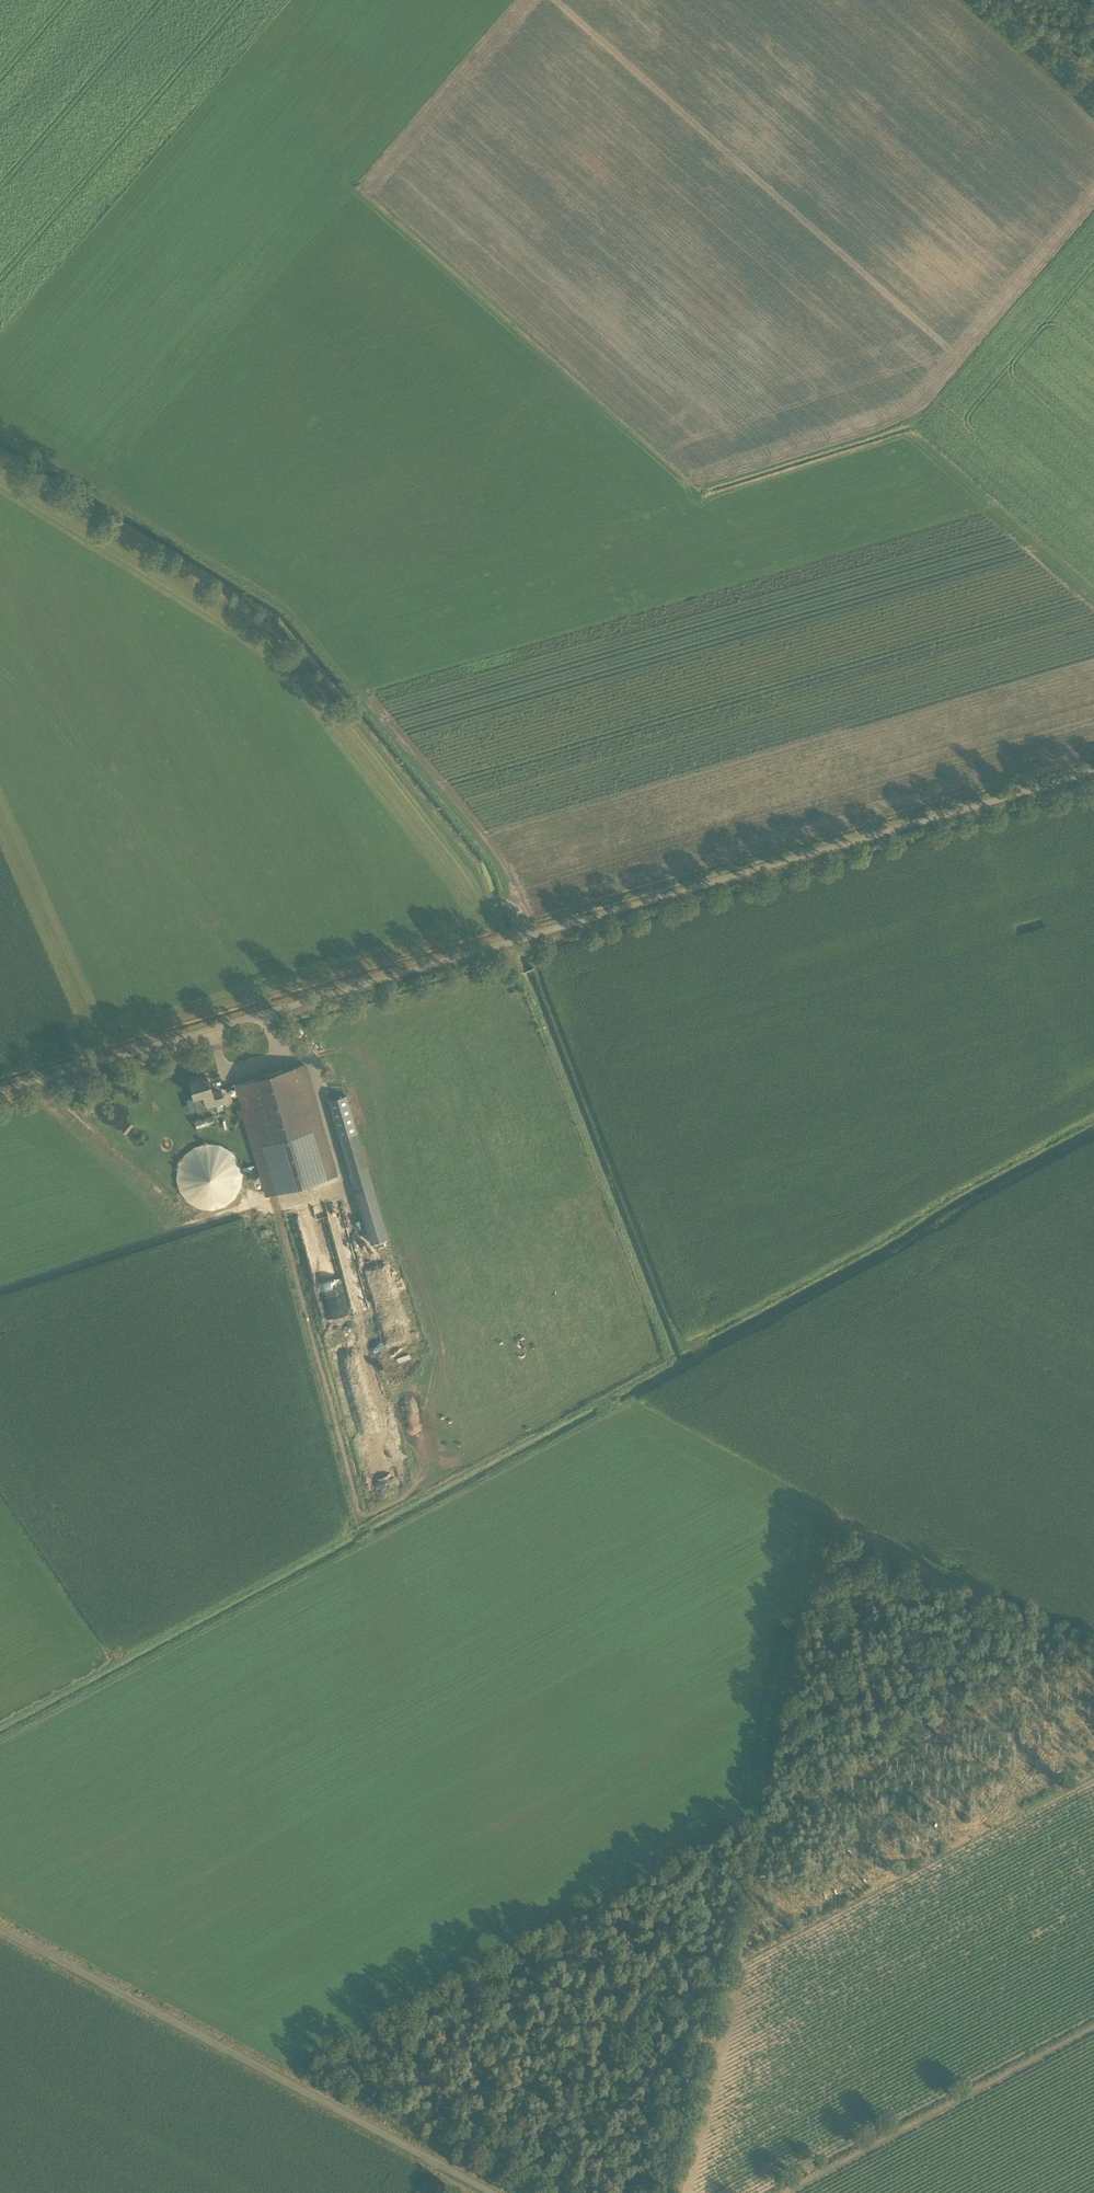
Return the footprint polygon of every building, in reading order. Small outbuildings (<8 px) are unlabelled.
[(239,1118),(245,1116),(268,1195),(337,1175),(304,1064),(235,1084),(242,1108),(237,1110),(239,1118)] [(221,1091),(213,1094),(207,1076),(189,1081),(194,1098),(198,1111),(207,1109),(206,1107),(216,1104),(217,1111),(224,1109),(222,1102),(224,1101),(221,1091)] [(328,1100),(355,1194),(370,1245),(388,1240),(346,1095),(328,1100)] [(196,1127),(216,1122),(214,1115),(194,1120),(196,1127)] [(178,1167),(177,1180),(179,1191),(188,1201),(200,1208),(213,1209),(225,1205),(234,1198),(241,1187),(242,1173),(238,1161),(231,1151),(219,1145),(205,1143),(193,1147),(184,1155),(178,1167)] [(268,1228),(259,1230),(261,1238),(270,1235),(268,1228)] [(348,1232),(339,1232),(338,1245),(348,1245),(348,1232)] [(333,1341),(334,1351),(346,1350),(345,1340),(333,1341)]
